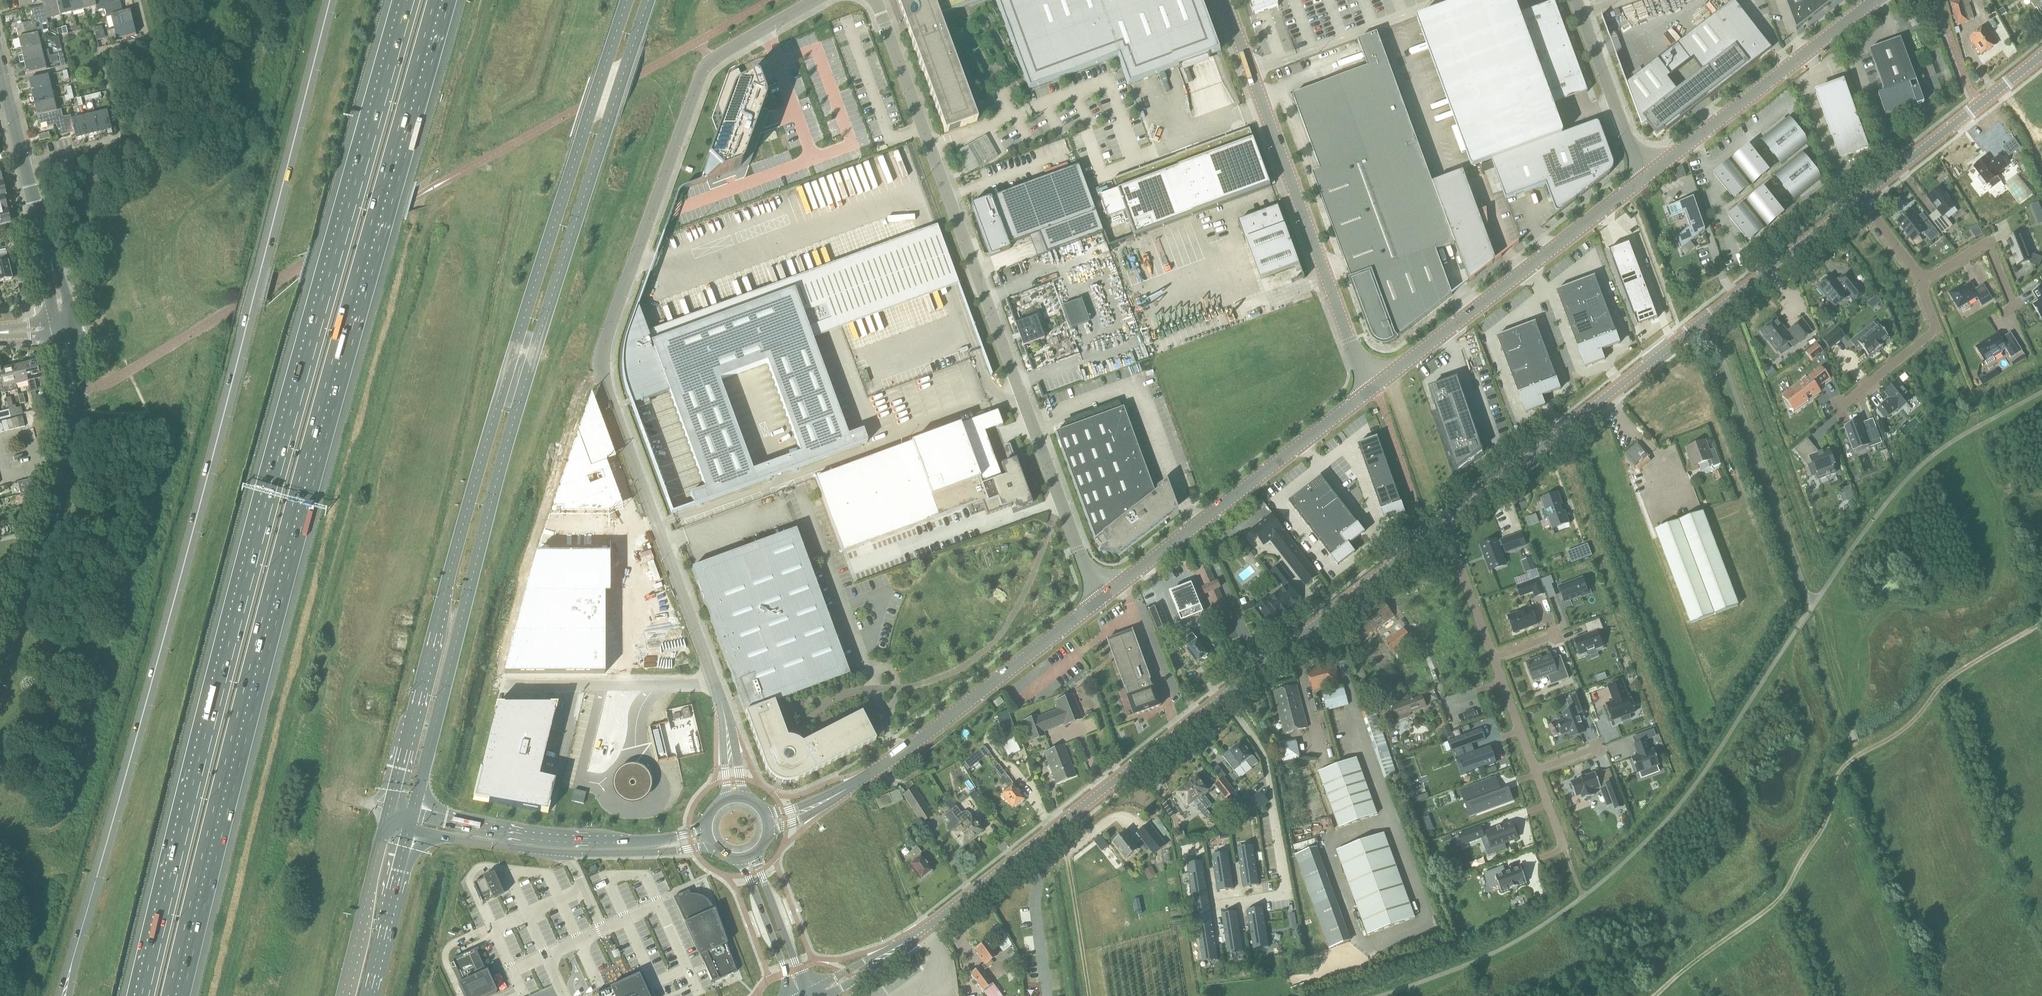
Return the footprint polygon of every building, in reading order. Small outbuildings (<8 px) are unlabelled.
[(61,15),(57,0),(42,0),(43,5),(43,7),(44,7),(46,19),(47,19),(61,15)] [(69,0),(57,0),(61,15),(72,13),(69,0)] [(72,13),(73,12),(84,10),(82,0),(69,0),(72,13)] [(96,7),(95,0),(82,0),(84,10),(96,7)] [(96,7),(97,12),(105,10),(107,17),(111,16),(123,13),(120,0),(111,2),(111,0),(108,1),(108,0),(95,0),(96,7)] [(945,133),(977,121),(939,16),(983,0),(896,0),(945,133)] [(1221,51),(1203,0),(995,0),(1028,90),(1117,58),(1128,86),(1180,66),(1180,68),(1182,67),(1181,66),(1208,56),(1209,57),(1210,57),(1210,55),(1221,51)] [(1254,15),(1264,12),(1279,6),(1277,0),(1248,0),(1254,15)] [(1418,20),(1418,21),(1471,166),(1471,167),(1472,167),(1473,168),(1474,168),(1481,166),(1492,161),(1562,136),(1563,135),(1563,134),(1564,133),(1563,132),(1548,88),(1569,80),(1581,76),(1587,92),(1588,92),(1555,2),(1554,2),(1560,19),(1540,26),(1526,31),(1515,0),(1467,0),(1419,18),(1418,18),(1418,19),(1418,20)] [(1816,15),(1811,0),(1785,0),(1796,30),(1816,15)] [(1816,15),(1835,0),(1811,0),(1816,15)] [(1962,0),(1953,3),(1952,3),(1958,25),(1968,22),(1968,21),(1974,19),(1969,3),(1963,5),(1962,0)] [(2035,9),(2037,7),(2041,15),(2041,14),(2041,0),(2029,0),(2035,9)] [(1642,126),(1647,122),(1657,135),(1664,129),(1665,131),(1691,111),(1760,58),(1759,58),(1770,49),(1762,38),(1763,38),(1734,1),(1678,44),(1627,84),(1642,126)] [(48,24),(47,19),(46,19),(44,7),(43,7),(31,10),(33,19),(31,20),(31,22),(16,26),(19,38),(25,36),(26,37),(38,34),(42,33),(43,35),(49,33),(48,30),(44,31),(42,25),(48,24)] [(2006,13),(2003,8),(1998,12),(2001,16),(2006,13)] [(111,16),(114,28),(133,23),(130,11),(123,13),(111,16)] [(136,35),(133,23),(114,28),(117,40),(136,35)] [(1970,38),(1981,55),(1997,44),(1986,27),(1970,38)] [(1313,173),(1347,268),(1370,330),(1370,331),(1372,335),(1375,339),(1379,343),(1383,344),(1388,343),(1393,341),(1393,342),(1397,339),(1397,338),(1453,295),(1436,251),(1454,244),(1432,184),(1433,183),(1378,33),(1358,40),(1368,68),(1293,95),(1321,171),(1313,173)] [(19,38),(22,50),(41,46),(38,34),(26,37),(25,36),(19,38)] [(1885,92),(1878,94),(1886,115),(1917,104),(1917,105),(1924,103),(1924,102),(1901,40),(1870,51),(1885,92)] [(41,46),(22,50),(22,51),(24,62),(43,58),(47,57),(50,56),(49,50),(46,51),(42,52),(41,46)] [(46,70),(43,58),(24,62),(27,74),(46,70)] [(701,180),(700,184),(707,181),(708,181),(735,171),(737,167),(742,169),(747,166),(748,166),(749,166),(749,165),(750,165),(750,164),(750,163),(754,152),(754,151),(748,149),(754,133),(755,133),(756,133),(757,132),(757,131),(758,131),(758,130),(758,129),(757,129),(757,128),(756,127),(762,111),(764,111),(764,110),(763,110),(765,105),(765,104),(765,102),(765,101),(765,100),(765,99),(765,98),(764,97),(759,81),(758,81),(758,80),(757,80),(757,79),(756,79),(755,79),(754,79),(753,79),(752,79),(745,83),(745,82),(744,82),(744,83),(739,75),(738,74),(737,74),(736,74),(731,77),(730,78),(729,79),(719,106),(719,107),(719,108),(723,118),(724,119),(723,120),(718,135),(701,180)] [(32,92),(51,87),(48,75),(29,80),(32,92)] [(1836,146),(1840,157),(1868,146),(1864,136),(1844,82),(1839,84),(1839,85),(1821,91),(1816,93),(1836,146)] [(35,104),(54,99),(51,87),(32,92),(35,104)] [(57,111),(54,99),(35,104),(38,116),(45,114),(44,114),(57,111)] [(61,135),(74,132),(72,120),(71,115),(63,117),(61,110),(57,111),(44,114),(45,114),(38,116),(40,124),(47,123),(48,127),(56,125),(57,127),(59,126),(61,135)] [(95,114),(99,133),(112,130),(107,111),(95,114)] [(83,117),(88,136),(99,133),(95,114),(84,117),(83,117)] [(72,120),(74,132),(76,139),(88,136),(83,117),(72,120)] [(1785,118),(1784,118),(1784,119),(1766,134),(1765,133),(1765,134),(1774,146),(1769,150),(1773,155),(1778,151),(1787,162),(1778,169),(1788,182),(1782,186),(1786,191),(1791,187),(1801,199),(1802,199),(1801,198),(1820,183),(1821,184),(1821,183),(1816,177),(1818,176),(1815,171),(1813,172),(1799,155),(1808,147),(1803,141),(1805,140),(1801,135),(1799,137),(1785,118)] [(1250,129),(1113,180),(1134,237),(1271,186),(1250,129)] [(1610,174),(1608,172),(1611,163),(1614,162),(1606,140),(1588,147),(1581,129),(1562,136),(1492,161),(1495,169),(1506,200),(1546,185),(1556,211),(1557,212),(1558,212),(1558,213),(1559,213),(1547,222),(1547,223),(1576,200),(1580,196),(1581,196),(1610,174)] [(968,146),(957,152),(969,173),(980,167),(998,157),(986,136),(968,146)] [(2021,148),(2014,139),(2002,148),(2009,157),(2021,148)] [(1736,198),(1740,195),(1735,190),(1759,171),(1763,176),(1766,173),(1762,168),(1763,168),(1747,148),(1716,173),(1732,193),(1736,198)] [(1999,156),(1989,164),(1985,158),(1984,159),(1983,158),(1977,163),(1978,164),(1974,167),(1981,176),(1978,179),(1983,185),(1986,183),(1987,184),(1989,183),(1992,188),(2001,182),(1997,177),(1999,176),(1997,174),(2007,167),(1999,156)] [(1492,161),(1481,166),(1483,173),(1495,169),(1492,161)] [(990,198),(971,205),(973,210),(978,224),(983,237),(988,251),(989,254),(990,257),(1010,250),(1008,245),(1038,234),(1045,254),(1103,233),(1095,213),(1078,166),(990,198)] [(1686,177),(1683,168),(1675,174),(1677,180),(1686,177)] [(1464,172),(1433,183),(1432,184),(1454,244),(1469,283),(1496,261),(1483,226),(1488,225),(1487,209),(1478,212),(1464,172)] [(1952,226),(1944,216),(1955,207),(1940,188),(1928,198),(1938,211),(1929,217),(1942,234),(1952,226)] [(1762,190),(1731,216),(1746,235),(1747,235),(1751,240),(1754,237),(1750,232),(1773,213),(1778,218),(1781,215),(1777,210),(1778,210),(1762,190)] [(1666,208),(1670,218),(1684,213),(1690,228),(1676,238),(1680,249),(1705,230),(1694,198),(1666,208)] [(2038,202),(2031,205),(2034,212),(2041,209),(2038,202)] [(1299,265),(1304,277),(1292,282),(1292,283),(1305,278),(1279,207),(1239,221),(1260,279),(1299,265)] [(8,210),(0,212),(0,227),(11,224),(8,210)] [(1916,219),(1910,211),(1898,221),(1913,241),(1926,231),(1927,233),(1934,228),(1923,213),(1916,219)] [(2017,265),(2027,261),(2039,266),(2041,260),(2041,258),(2027,251),(2020,234),(2006,239),(2017,265)] [(1613,260),(1633,252),(1630,244),(1629,242),(1628,243),(1616,248),(1611,250),(1610,250),(1609,250),(1609,252),(1610,251),(1613,260)] [(1636,262),(1633,252),(1613,260),(1616,269),(1636,262)] [(13,279),(7,256),(0,257),(0,282),(13,279)] [(1620,279),(1640,271),(1636,262),(1616,269),(1620,279)] [(1640,271),(1620,279),(1624,288),(1643,280),(1640,271)] [(1848,273),(1840,279),(1843,283),(1840,285),(1832,275),(1829,278),(1828,276),(1826,276),(1820,280),(1820,282),(1821,284),(1818,286),(1835,308),(1849,296),(1845,291),(1847,288),(1857,300),(1865,294),(1848,273)] [(1582,282),(1576,284),(1580,294),(1599,287),(1595,278),(1596,277),(1595,276),(1594,277),(1582,282)] [(1643,280),(1624,288),(1627,297),(1647,290),(1643,280)] [(1958,288),(1949,293),(1958,308),(1978,296),(1983,305),(1992,300),(1983,286),(1975,291),(1971,283),(1959,290),(1958,288)] [(1557,291),(1556,291),(1556,292),(1557,292),(1560,301),(1580,294),(1576,284),(1570,286),(1570,287),(1557,291)] [(2041,318),(2041,286),(2034,291),(2038,298),(2039,297),(2041,300),(2033,305),(2041,318)] [(1599,287),(1580,294),(1583,303),(1602,296),(1599,287)] [(772,477),(768,466),(753,471),(739,434),(719,380),(767,363),(784,408),(800,453),(785,459),(786,460),(790,471),(794,470),(797,468),(860,445),(864,444),(867,442),(863,431),(863,430),(848,436),(846,432),(840,414),(840,413),(837,405),(812,339),(812,337),(808,328),(832,320),(827,304),(802,313),(794,290),(750,306),(748,307),(747,307),(741,310),(738,311),(732,313),(713,320),(707,322),(704,323),(698,325),(695,326),(670,336),(664,338),(661,339),(651,343),(652,345),(654,349),(668,387),(669,391),(670,392),(686,436),(697,466),(697,467),(705,489),(690,494),(693,501),(694,505),(694,506),(698,505),(702,503),(769,478),(770,478),(772,477)] [(1650,299),(1647,290),(1627,297),(1631,307),(1650,299)] [(1580,294),(1560,301),(1564,311),(1583,303),(1580,294)] [(1602,296),(1583,303),(1587,313),(1606,306),(1602,296)] [(1631,307),(1634,316),(1654,309),(1650,299),(1631,307)] [(1081,300),(1062,306),(1070,329),(1089,322),(1081,300)] [(1583,303),(1564,311),(1567,320),(1587,313),(1583,303)] [(1606,306),(1587,313),(1590,322),(1609,315),(1606,306)] [(1638,326),(1658,318),(1657,317),(1654,309),(1634,316),(1635,319),(1638,326)] [(1587,313),(1567,320),(1571,329),(1590,322),(1587,313)] [(1609,315),(1590,322),(1594,332),(1613,324),(1609,315)] [(1022,339),(1023,344),(1022,344),(1023,347),(1044,339),(1043,336),(1042,337),(1040,333),(1041,332),(1040,330),(1039,330),(1037,326),(1038,326),(1037,323),(1035,319),(1037,318),(1036,316),(1014,324),(1015,326),(1017,326),(1018,330),(1019,333),(1021,337),(1020,337),(1021,340),(1022,339)] [(1791,331),(1788,334),(1777,319),(1761,332),(1763,334),(1763,337),(1767,342),(1770,342),(1777,352),(1779,351),(1782,355),(1790,349),(1787,345),(1790,343),(1793,347),(1800,342),(1800,343),(1812,333),(1802,320),(1790,330),(1791,331)] [(1516,330),(1520,340),(1539,333),(1536,323),(1536,322),(1535,323),(1523,328),(1522,327),(1516,330)] [(1590,322),(1571,329),(1575,339),(1594,332),(1590,322)] [(1613,324),(1594,332),(1597,341),(1617,333),(1616,333),(1613,324)] [(1860,345),(1869,356),(1876,350),(1876,351),(1883,345),(1890,339),(1879,325),(1866,335),(1863,331),(1851,341),(1856,348),(1860,345)] [(1830,349),(1845,337),(1838,327),(1822,340),(1830,349)] [(1498,338),(1501,347),(1520,340),(1516,330),(1510,332),(1498,337),(1497,337),(1497,338),(1498,338)] [(1594,332),(1575,339),(1578,348),(1577,348),(1578,348),(1597,341),(1594,332)] [(1543,342),(1539,333),(1520,340),(1524,349),(1543,342)] [(1617,333),(1597,341),(1601,350),(1602,351),(1608,349),(1608,348),(1620,343),(1617,334),(1617,333)] [(1976,347),(1985,362),(1993,357),(1994,359),(2003,353),(2002,351),(2005,349),(2011,358),(2022,351),(2011,333),(2000,339),(1997,334),(1976,347)] [(1524,349),(1520,340),(1501,347),(1505,356),(1524,349)] [(1597,341),(1578,348),(1578,349),(1582,358),(1601,350),(1597,341)] [(1527,359),(1546,351),(1543,342),(1524,349),(1527,359)] [(1817,345),(1806,353),(1811,361),(1823,352),(1817,345)] [(1524,349),(1505,356),(1508,366),(1527,359),(1524,349)] [(1601,350),(1582,358),(1585,367),(1586,367),(1586,368),(1593,365),(1605,360),(1602,351),(1601,350)] [(1527,359),(1531,368),(1550,361),(1546,351),(1527,359)] [(1508,366),(1512,375),(1531,368),(1527,359),(1508,366)] [(23,364),(28,382),(28,381),(33,401),(37,400),(35,392),(38,391),(35,380),(39,379),(41,387),(50,385),(44,361),(36,363),(36,361),(23,364)] [(1553,370),(1550,361),(1531,368),(1534,377),(1553,370)] [(12,367),(11,367),(16,385),(28,382),(23,364),(12,367)] [(1785,395),(1795,408),(1818,390),(1816,388),(1829,378),(1821,368),(1822,367),(1821,366),(1785,395)] [(0,370),(0,374),(1,379),(5,393),(17,390),(16,385),(11,367),(0,370)] [(1512,375),(1515,385),(1534,377),(1531,368),(1512,375)] [(1557,379),(1553,370),(1534,377),(1538,387),(1557,379)] [(1983,386),(1993,379),(1989,373),(1979,380),(1983,386)] [(1538,387),(1534,377),(1515,385),(1518,393),(1518,394),(1538,387)] [(1484,455),(1458,378),(1429,388),(1459,475),(1484,455)] [(1557,379),(1538,387),(1541,396),(1542,396),(1542,397),(1548,395),(1548,394),(1561,389),(1557,380),(1558,380),(1557,379)] [(1887,401),(1881,405),(1889,415),(1898,408),(1899,409),(1911,399),(1908,395),(1910,393),(1904,386),(1902,388),(1898,382),(1885,392),(1891,399),(1888,402),(1887,401)] [(1522,403),(1541,396),(1538,387),(1518,394),(1518,395),(1519,394),(1522,403)] [(554,502),(550,513),(610,513),(624,508),(607,461),(616,458),(592,391),(587,404),(587,403),(581,420),(582,421),(560,484),(559,484),(553,501),(554,502)] [(1542,396),(1541,396),(1522,403),(1526,413),(1527,413),(1533,411),(1533,410),(1545,406),(1542,397),(1542,396)] [(1055,433),(1095,540),(1102,535),(1108,542),(1101,548),(1099,550),(1104,552),(1118,555),(1168,516),(1176,510),(1175,507),(1166,480),(1156,488),(1157,491),(1154,493),(1123,408),(1055,433)] [(1865,432),(1861,421),(1845,427),(1854,449),(1855,449),(1856,453),(1869,448),(1868,444),(1869,444),(1869,443),(1881,438),(1877,428),(1865,432)] [(1888,433),(1884,421),(1878,424),(1883,435),(1888,433)] [(1015,504),(1016,507),(1017,510),(1032,505),(1023,482),(1015,460),(1001,465),(1005,477),(982,486),(979,477),(960,426),(815,479),(843,553),(935,519),(936,519),(967,507),(971,517),(985,512),(987,516),(1011,507),(1011,506),(1015,504)] [(1361,443),(1358,444),(1361,454),(1381,447),(1378,437),(1374,438),(1373,438),(1373,439),(1362,443),(1362,442),(1361,443)] [(1816,475),(1818,479),(1835,473),(1832,465),(1834,465),(1829,450),(1819,453),(1808,439),(1795,450),(1808,466),(1812,476),(1816,475)] [(1688,447),(1687,447),(1694,465),(1690,466),(1692,472),(1700,469),(1698,465),(1708,461),(1711,460),(1714,467),(1721,465),(1715,449),(1708,452),(1704,441),(1703,441),(1704,443),(1689,449),(1688,447)] [(1624,454),(1630,462),(1635,468),(1649,457),(1638,443),(1624,454)] [(1381,447),(1361,454),(1365,464),(1385,457),(1381,447)] [(1385,457),(1365,464),(1368,473),(1388,466),(1385,457)] [(1388,466),(1368,473),(1372,482),(1391,475),(1388,466)] [(1391,475),(1372,482),(1375,492),(1395,485),(1391,475)] [(1307,487),(1305,489),(1311,497),(1327,485),(1321,476),(1318,479),(1318,478),(1317,479),(1308,486),(1307,487)] [(30,480),(18,483),(17,483),(20,495),(33,492),(30,480)] [(1327,485),(1311,497),(1317,505),(1333,492),(1327,485)] [(1395,485),(1375,492),(1378,501),(1398,494),(1395,485)] [(1291,499),(1289,501),(1295,510),(1311,497),(1305,489),(1302,491),(1302,490),(1301,491),(1292,499),(1292,498),(1291,499)] [(1333,492),(1317,505),(1324,513),(1340,500),(1333,492)] [(1541,499),(1540,499),(1545,511),(1543,512),(1545,519),(1547,518),(1552,531),(1553,530),(1552,528),(1569,522),(1569,524),(1570,524),(1565,511),(1564,511),(1565,512),(1562,513),(1560,506),(1562,505),(1562,506),(1563,505),(1558,492),(1558,494),(1542,500),(1541,499)] [(1398,494),(1378,501),(1382,510),(1381,511),(1402,503),(1401,503),(1398,494)] [(1311,497),(1295,510),(1301,518),(1317,505),(1311,497)] [(1340,500),(1324,513),(1330,521),(1346,508),(1340,500)] [(1402,503),(1381,511),(1382,511),(1385,521),(1405,514),(1402,504),(1402,503)] [(1317,505),(1301,518),(1307,526),(1324,513),(1317,505)] [(1346,508),(1330,521),(1336,529),(1352,516),(1346,508)] [(1656,530),(1691,624),(1738,606),(1703,512),(1656,530)] [(540,542),(536,553),(610,553),(610,513),(550,513),(545,525),(539,542),(540,542)] [(1324,513),(1307,526),(1313,533),(1330,521),(1324,513)] [(1283,531),(1271,515),(1252,529),(1264,545),(1273,539),(1307,583),(1305,585),(1306,585),(1318,575),(1283,531)] [(1352,516),(1336,529),(1342,536),(1359,524),(1358,523),(1358,524),(1352,516)] [(1330,521),(1313,533),(1319,541),(1336,529),(1330,521)] [(1359,524),(1342,536),(1348,544),(1349,545),(1364,532),(1358,525),(1359,524)] [(1336,529),(1319,541),(1326,549),(1342,536),(1336,529)] [(779,782),(782,783),(785,783),(788,783),(790,783),(793,783),(796,781),(876,741),(862,713),(802,744),(800,743),(797,741),(793,739),(789,739),(787,739),(774,703),(850,675),(801,544),(796,530),(692,568),(745,712),(766,770),(768,773),(769,775),(771,777),(774,779),(776,781),(779,782)] [(1501,541),(1497,543),(1496,541),(1482,546),(1491,570),(1505,565),(1498,547),(1502,546),(1508,544),(1511,551),(1521,547),(1516,535),(1501,541)] [(1342,536),(1326,549),(1331,557),(1331,558),(1348,544),(1342,536)] [(1236,543),(1239,550),(1246,547),(1243,540),(1236,543)] [(1348,544),(1331,558),(1332,558),(1338,565),(1355,553),(1349,545),(1348,544)] [(1584,559),(1592,556),(1589,546),(1588,544),(1580,547),(1584,559)] [(1208,565),(1207,565),(1200,548),(1189,553),(1196,570),(1194,571),(1215,618),(1229,612),(1208,565)] [(1567,552),(1571,564),(1579,561),(1575,549),(1567,552)] [(528,583),(525,593),(605,593),(605,594),(610,594),(610,553),(536,553),(533,565),(532,565),(528,582),(528,583)] [(1582,562),(1584,568),(1595,564),(1593,557),(1582,562)] [(1532,558),(1522,561),(1527,572),(1536,569),(1532,558)] [(1257,605),(1271,624),(1302,601),(1288,583),(1292,580),(1279,565),(1272,571),(1284,586),(1267,599),(1266,598),(1257,605)] [(1553,584),(1550,577),(1541,580),(1544,587),(1553,584)] [(1582,598),(1592,594),(1587,583),(1584,584),(1582,578),(1559,587),(1565,602),(1581,596),(1582,598)] [(1539,579),(1517,587),(1521,596),(1534,591),(1536,597),(1545,593),(1539,579)] [(1173,599),(1182,622),(1204,613),(1192,583),(1181,588),(1182,589),(1171,594),(1173,599)] [(518,623),(515,634),(605,634),(605,594),(605,593),(525,593),(522,605),(517,622),(518,623)] [(1382,600),(1376,605),(1352,623),(1363,638),(1371,631),(1372,633),(1378,628),(1378,629),(1395,616),(1382,600)] [(1252,601),(1240,606),(1243,612),(1255,607),(1252,601)] [(1161,605),(1150,610),(1159,633),(1170,628),(1161,605)] [(1531,607),(1508,616),(1514,632),(1537,623),(1531,607)] [(1597,632),(1604,629),(1600,619),(1585,624),(1589,635),(1575,640),(1580,655),(1603,647),(1597,632)] [(1404,628),(1402,630),(1385,643),(1393,654),(1413,640),(1404,628)] [(1152,680),(1134,632),(1133,632),(1134,633),(1109,642),(1109,641),(1108,641),(1125,689),(1127,689),(1129,696),(1128,697),(1135,715),(1161,706),(1154,687),(1153,687),(1150,680),(1152,680)] [(507,663),(504,674),(605,674),(605,634),(515,634),(512,645),(511,645),(507,662),(507,663)] [(1194,634),(1182,642),(1187,649),(1188,649),(1198,662),(1203,658),(1205,659),(1207,657),(1207,655),(1209,653),(1194,634)] [(1527,664),(1528,666),(1527,667),(1530,676),(1531,675),(1533,679),(1547,674),(1551,685),(1569,678),(1564,664),(1555,667),(1551,655),(1527,664)] [(1307,670),(1312,687),(1312,690),(1326,687),(1340,683),(1335,663),(1307,670)] [(1606,704),(1612,721),(1621,717),(1623,722),(1631,719),(1629,714),(1636,712),(1630,696),(1628,696),(1622,681),(1608,686),(1614,702),(1606,704)] [(1297,686),(1294,687),(1274,692),(1284,733),(1307,727),(1297,686)] [(1327,711),(1349,705),(1345,688),(1323,693),(1327,711)] [(1037,738),(1045,736),(1042,729),(1063,721),(1065,725),(1082,719),(1073,694),(1055,701),(1059,709),(1038,717),(1037,716),(1024,721),(1027,729),(1028,729),(1027,728),(1033,726),(1038,737),(1037,738)] [(1565,718),(1558,721),(1563,734),(1570,731),(1572,736),(1585,731),(1582,723),(1583,723),(1580,717),(1579,713),(1588,710),(1582,694),(1567,699),(1571,711),(1564,713),(1565,718)] [(1426,706),(1422,696),(1393,707),(1397,718),(1398,721),(1407,718),(1405,714),(1426,706)] [(1000,697),(993,702),(997,707),(1003,702),(1000,697)] [(1322,710),(1319,699),(1310,701),(1313,712),(1322,710)] [(556,781),(539,777),(555,712),(556,712),(558,705),(550,705),(504,705),(497,705),(495,712),(481,770),(481,769),(481,770),(480,769),(473,800),(489,803),(489,802),(541,811),(541,812),(548,813),(550,805),(556,781)] [(689,708),(681,710),(683,720),(691,718),(689,708)] [(1363,712),(1375,750),(1384,778),(1396,774),(1387,746),(1386,746),(1374,708),(1363,712)] [(1463,714),(1466,721),(1476,717),(1478,716),(1477,712),(1474,713),(1473,710),(1463,714)] [(1452,736),(1449,728),(1442,731),(1444,738),(1452,736)] [(1482,729),(1482,728),(1447,741),(1448,742),(1449,741),(1452,751),(1451,751),(1451,752),(1486,739),(1486,738),(1485,739),(1482,729)] [(1653,730),(1644,734),(1646,739),(1655,735),(1653,730)] [(1011,737),(1005,740),(1001,742),(1008,757),(1021,751),(1014,736),(1011,737)] [(692,737),(686,738),(690,755),(696,754),(692,737)] [(1631,758),(1637,773),(1660,765),(1654,749),(1650,751),(1647,740),(1634,745),(1638,755),(1631,758)] [(1222,756),(1228,763),(1234,771),(1246,761),(1252,768),(1259,763),(1249,750),(1247,751),(1240,742),(1239,742),(1240,743),(1224,757),(1223,755),(1222,756)] [(1281,745),(1284,761),(1300,758),(1297,742),(1281,745)] [(1044,753),(1048,763),(1056,784),(1075,776),(1063,745),(1044,753)] [(1462,774),(1462,775),(1496,762),(1496,761),(1496,762),(1490,747),(1491,746),(1456,758),(1456,759),(1457,759),(1463,774),(1462,774)] [(972,756),(963,764),(968,770),(977,763),(972,756)] [(1378,814),(1358,758),(1320,771),(1340,828),(1378,814)] [(1219,778),(1225,774),(1218,765),(1212,770),(1219,778)] [(613,785),(614,791),(617,796),(621,801),(626,803),(632,804),(638,803),(644,801),(648,796),(651,791),(651,785),(650,779),(648,774),(643,770),(638,767),(632,766),(626,767),(621,770),(617,774),(614,779),(613,785)] [(1593,792),(1601,789),(1602,794),(1609,791),(1616,810),(1623,807),(1613,781),(1607,784),(1604,776),(1597,778),(1596,774),(1586,778),(1585,776),(1578,779),(1579,780),(1571,783),(1571,785),(1570,786),(1572,792),(1574,791),(1576,798),(1582,796),(1583,801),(1595,796),(1593,792)] [(1019,805),(1018,803),(1023,800),(1016,790),(1017,790),(1007,777),(1003,780),(1009,789),(1001,795),(1006,800),(1007,800),(1013,807),(1014,806),(1015,808),(1019,805)] [(1187,786),(1198,799),(1206,809),(1211,805),(1203,795),(1209,790),(1211,792),(1205,784),(1204,785),(1198,777),(1188,786),(1187,786)] [(1214,785),(1217,789),(1226,800),(1233,795),(1236,799),(1238,797),(1235,793),(1236,792),(1224,777),(1214,785)] [(1494,784),(1468,794),(1475,815),(1513,801),(1508,789),(1497,793),(1494,784)] [(1210,814),(1206,809),(1198,799),(1187,786),(1178,793),(1184,801),(1182,802),(1187,808),(1193,803),(1197,809),(1199,808),(1205,817),(1210,814)] [(934,816),(931,812),(915,787),(903,795),(921,824),(934,816)] [(572,801),(584,804),(586,792),(575,789),(572,801)] [(898,790),(876,799),(880,809),(903,800),(898,790)] [(1245,804),(1253,814),(1269,802),(1261,792),(1245,804)] [(979,808),(982,812),(988,807),(985,803),(979,808)] [(977,822),(973,817),(972,817),(970,814),(968,812),(965,811),(963,812),(961,813),(956,806),(950,811),(973,840),(974,839),(974,838),(976,835),(978,836),(980,834),(981,832),(982,831),(976,823),(977,822)] [(967,844),(967,843),(970,840),(971,840),(973,840),(950,811),(944,816),(950,823),(948,824),(947,826),(947,829),(951,834),(950,834),(954,840),(956,839),(962,847),(964,845),(965,846),(967,844)] [(1169,833),(1163,825),(1158,818),(1153,822),(1164,837),(1169,833)] [(1425,826),(1428,832),(1434,830),(1431,823),(1425,826)] [(1463,845),(1487,836),(1492,848),(1493,848),(1496,854),(1507,849),(1505,843),(1518,838),(1512,823),(1500,827),(1500,826),(1500,827),(1497,828),(1497,827),(1497,828),(1486,832),(1484,825),(1459,835),(1463,845)] [(1150,824),(1137,833),(1154,854),(1166,845),(1150,824)] [(1136,845),(1127,833),(1120,839),(1119,838),(1116,840),(1116,842),(1115,843),(1127,859),(1139,849),(1135,845),(1136,845)] [(1338,850),(1369,934),(1416,917),(1385,833),(1338,850)] [(1104,850),(1108,847),(1100,836),(1096,840),(1104,850)] [(1260,885),(1253,845),(1253,847),(1238,849),(1238,848),(1244,887),(1259,885),(1260,885)] [(915,858),(917,860),(909,866),(914,871),(915,870),(921,878),(922,878),(923,879),(927,876),(926,874),(931,871),(924,862),(925,861),(920,854),(921,853),(916,846),(913,848),(914,850),(912,851),(916,856),(915,858)] [(1315,848),(1295,855),(1329,949),(1349,942),(1315,848)] [(1213,855),(1212,855),(1218,891),(1233,889),(1234,889),(1228,852),(1228,853),(1213,855)] [(1188,863),(1187,864),(1193,902),(1195,913),(1211,910),(1209,899),(1208,893),(1203,861),(1203,862),(1188,864),(1188,863)] [(1486,874),(1491,887),(1499,884),(1501,892),(1511,889),(1518,886),(1527,883),(1521,867),(1505,873),(1503,867),(1486,873),(1486,874)] [(1152,869),(1145,872),(1149,878),(1155,875),(1152,869)] [(477,886),(475,887),(482,901),(481,901),(483,904),(485,904),(484,903),(495,898),(503,894),(495,876),(497,875),(496,873),(476,882),(477,886)] [(682,894),(674,897),(704,963),(729,952),(713,908),(713,907),(712,907),(712,906),(712,905),(711,905),(711,904),(710,903),(709,902),(709,901),(708,901),(707,900),(706,899),(705,899),(705,898),(704,898),(703,898),(703,897),(702,897),(701,896),(700,896),(699,896),(699,895),(698,895),(697,895),(696,895),(695,895),(694,895),(693,895),(692,895),(691,895),(690,895),(688,891),(682,894)] [(1248,910),(1254,950),(1255,949),(1255,948),(1270,946),(1270,947),(1264,907),(1263,908),(1248,910)] [(1222,914),(1221,914),(1228,953),(1228,952),(1243,950),(1243,951),(1244,951),(1237,912),(1222,914)] [(1212,920),(1196,923),(1203,963),(1203,961),(1218,958),(1218,960),(1212,920)] [(994,963),(991,960),(996,956),(987,943),(988,942),(987,941),(985,943),(983,942),(981,944),(981,946),(976,950),(980,956),(979,957),(984,964),(987,968),(994,963)] [(451,964),(453,969),(456,967),(463,984),(460,985),(464,993),(466,992),(468,995),(491,995),(496,994),(491,982),(477,951),(479,950),(478,948),(460,956),(452,960),(453,963),(451,964)] [(729,952),(704,963),(712,981),(711,982),(712,983),(737,972),(729,952)] [(1019,960),(1014,953),(1005,959),(1010,966),(1019,960)] [(971,974),(986,995),(1002,995),(998,990),(980,967),(977,969),(976,968),(973,971),(973,972),(971,974)] [(596,993),(598,995),(653,995),(643,974),(607,990),(599,994),(598,992),(596,993)]
